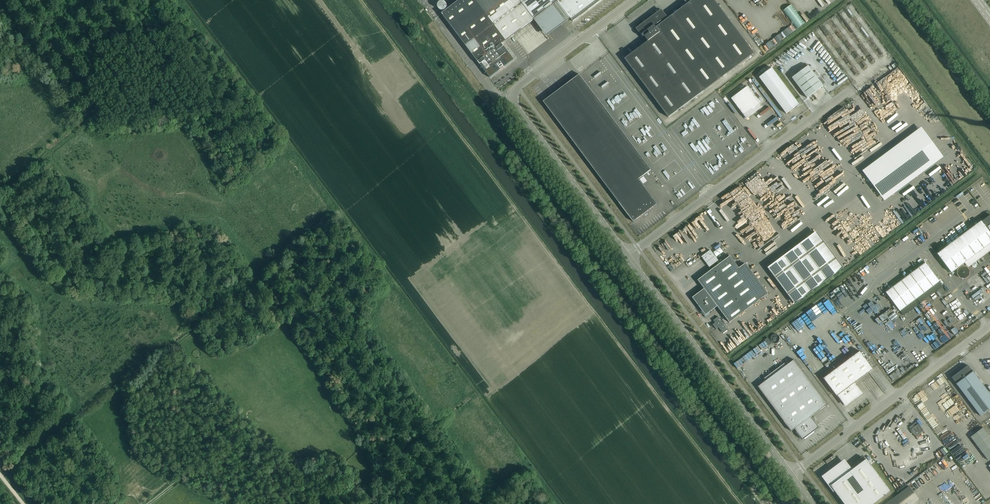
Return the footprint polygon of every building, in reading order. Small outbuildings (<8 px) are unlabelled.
[(514,59),(502,43),(534,19),(520,0),(459,0),(442,13),(490,77),(501,69),(500,69),(503,66),(503,67),(514,59)] [(534,19),(558,1),(573,21),(601,0),(520,0),(534,19)] [(714,0),(692,0),(668,18),(661,10),(653,16),(654,18),(652,20),(652,19),(638,27),(641,32),(642,33),(641,34),(643,37),(645,36),(649,41),(625,59),(668,117),(754,53),(714,0)] [(810,6),(816,15),(819,13),(812,4),(810,6)] [(621,16),(632,8),(631,6),(620,14),(621,16)] [(750,25),(756,33),(761,29),(755,22),(750,25)] [(807,98),(823,86),(808,65),(792,78),(807,98)] [(786,113),(799,104),(772,68),(759,77),(786,113)] [(645,214),(647,213),(646,212),(657,204),(653,198),(639,179),(651,169),(579,74),(543,101),(629,216),(633,221),(644,213),(645,214)] [(785,117),(787,115),(765,85),(762,87),(785,117)] [(746,118),(762,106),(747,86),(731,98),(746,118)] [(884,102),(896,122),(908,115),(896,95),(884,102)] [(938,254),(951,273),(965,263),(989,243),(989,216),(981,222),(981,221),(938,254)] [(767,268),(776,279),(795,304),(843,268),(816,231),(767,268)] [(944,236),(947,241),(953,238),(950,233),(944,236)] [(717,256),(723,252),(720,247),(713,252),(717,256)] [(709,267),(718,260),(711,250),(702,256),(709,267)] [(704,288),(692,297),(699,306),(700,305),(702,308),(701,309),(706,315),(717,306),(725,316),(757,292),(739,268),(730,255),(702,277),(698,280),(704,288)] [(746,263),(739,268),(757,292),(725,316),(729,322),(768,293),(746,263)] [(900,311),(939,282),(925,263),(886,293),(900,311)] [(714,324),(711,326),(715,331),(717,329),(721,334),(726,331),(717,318),(712,322),(714,324)] [(860,351),(823,378),(823,379),(824,378),(837,396),(838,395),(846,405),(862,393),(854,383),(873,369),(860,351)] [(795,429),(803,440),(814,431),(813,430),(817,427),(814,423),(815,422),(811,416),(827,404),(794,359),(758,386),(791,431),(795,429)] [(952,377),(981,416),(989,409),(989,394),(968,365),(952,377)] [(983,427),(971,437),(988,460),(989,459),(989,437),(983,427)] [(903,439),(906,437),(900,429),(898,431),(903,439)] [(947,454),(952,451),(949,445),(943,448),(947,454)] [(867,459),(851,470),(846,463),(838,469),(837,468),(825,477),(844,503),(873,503),(891,491),(867,459)]
